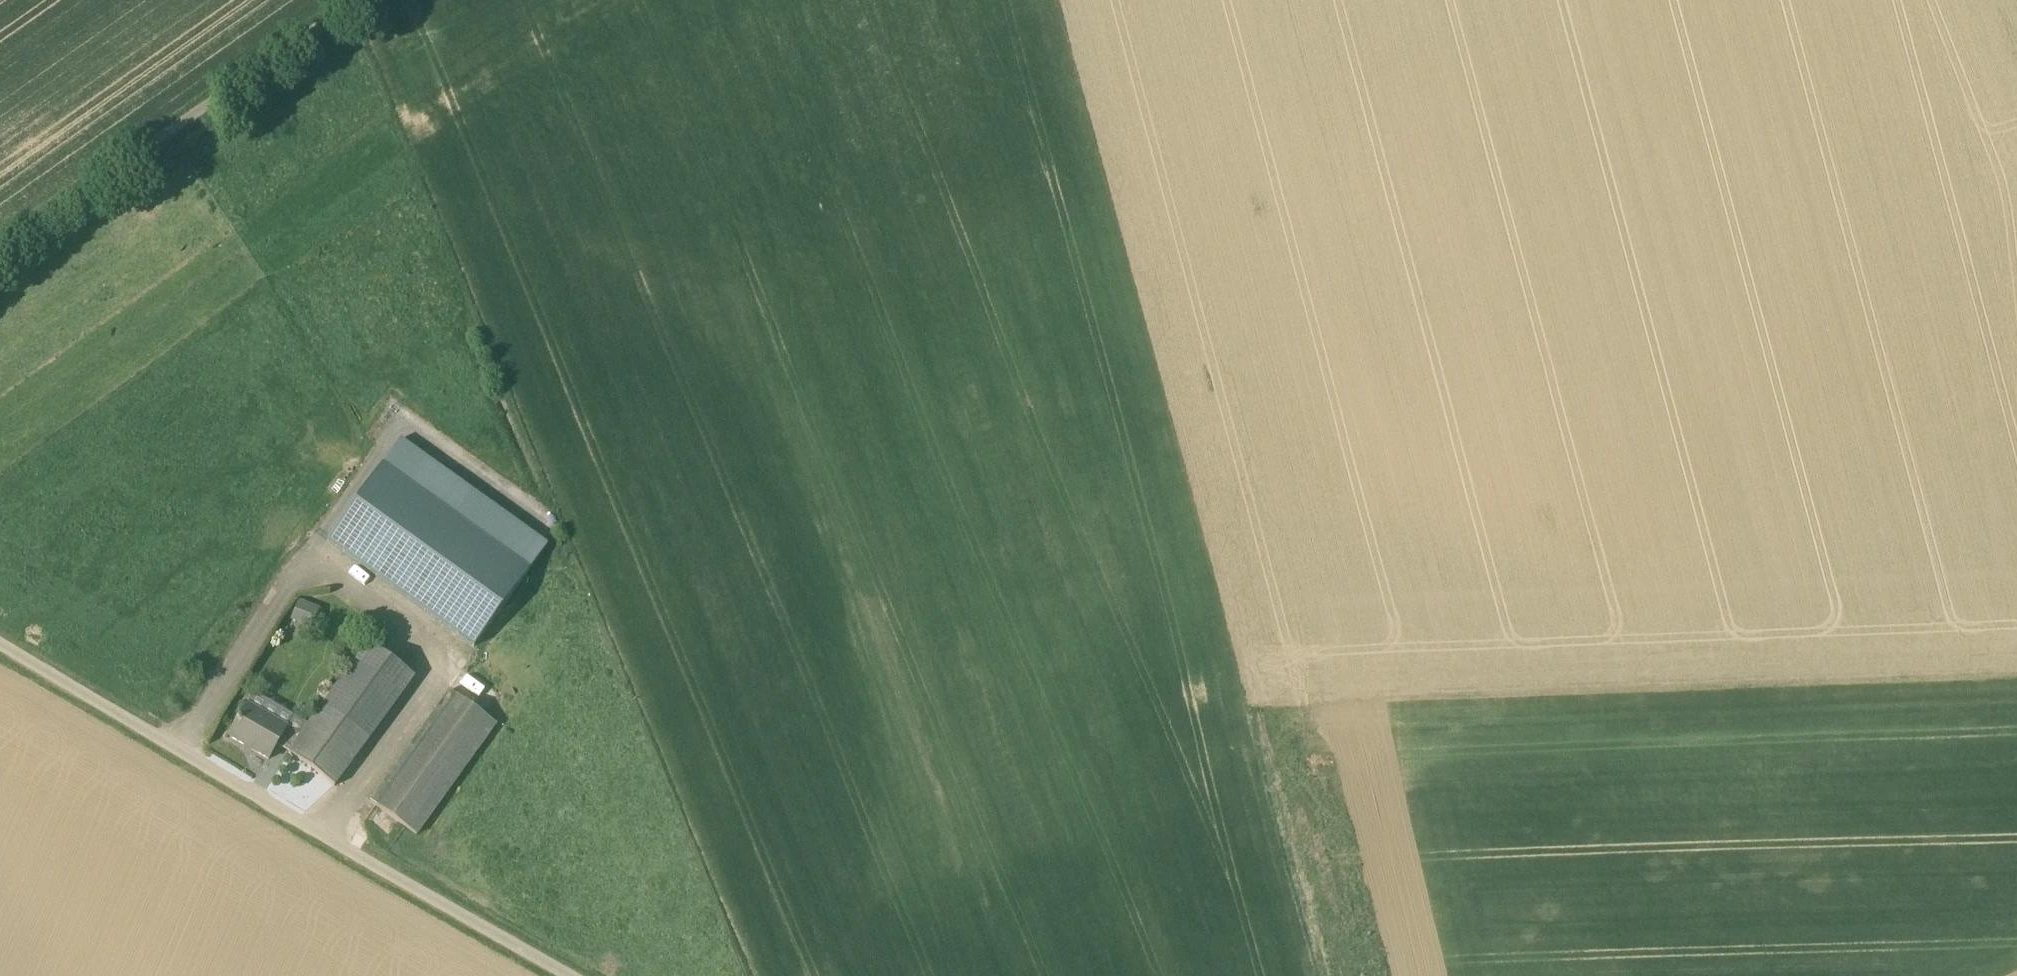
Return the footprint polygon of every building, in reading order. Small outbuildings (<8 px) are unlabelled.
[(529,570),(382,465),(327,541),(473,647),(529,570)] [(320,609),(299,601),(291,621),(312,629),(320,609)] [(415,677),(369,644),(289,753),(335,787),(415,677)] [(496,724),(450,691),(371,802),(417,835),(496,724)] [(287,729),(247,706),(229,737),(269,760),(287,729)]
